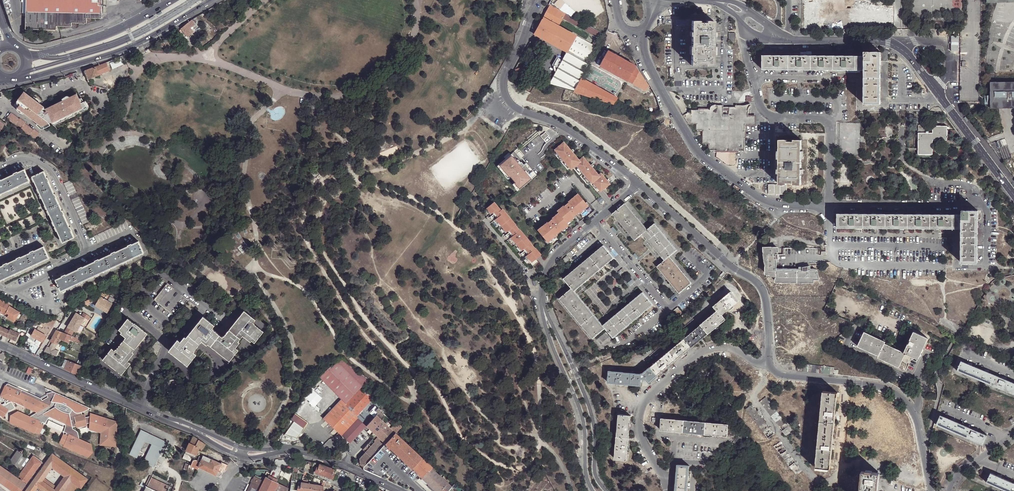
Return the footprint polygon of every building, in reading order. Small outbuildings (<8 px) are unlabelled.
[(26,29),(57,30),(57,26),(73,26),(72,23),(87,23),(87,18),(102,18),(103,4),(103,0),(26,0),(26,29)] [(809,30),(819,30),(819,2),(804,2),(804,30),(809,30)] [(563,18),(566,14),(550,6),(549,5),(546,10),(548,11),(535,34),(550,42),(558,27),(559,24),(563,18)] [(602,33),(594,29),(594,30),(566,14),(563,18),(598,37),(602,39),(605,34),(602,33)] [(699,21),(691,20),(691,65),(699,65),(699,63),(705,63),(705,65),(713,65),(713,21),(706,21),(706,22),(699,22),(699,21)] [(192,21),(182,29),(188,37),(194,32),(192,28),(195,26),(195,25),(192,21)] [(558,27),(550,42),(567,51),(549,83),(574,90),(580,77),(589,63),(591,60),(597,48),(593,46),(577,37),(562,29),(558,27)] [(599,45),(602,39),(598,37),(593,46),(597,48),(599,45)] [(635,66),(608,51),(600,66),(628,82),(635,66)] [(864,55),(864,70),(863,104),(880,104),(881,52),(864,52),(864,55)] [(860,70),(864,70),(864,55),(859,55),(763,54),(762,69),(860,70)] [(121,59),(110,64),(113,70),(124,65),(121,59)] [(107,62),(85,71),(89,80),(100,76),(99,75),(110,70),(107,62)] [(649,87),(635,66),(628,82),(645,91),(649,87)] [(574,90),(573,92),(579,93),(592,97),(614,104),(616,101),(617,99),(590,83),(580,77),(574,90)] [(990,108),(1013,108),(1013,84),(989,85),(990,108)] [(14,106),(42,126),(52,122),(53,123),(87,107),(85,103),(82,104),(80,100),(81,100),(79,95),(63,102),(62,101),(59,103),(45,109),(43,107),(24,92),(14,106)] [(87,107),(53,123),(54,125),(88,110),(89,109),(89,108),(89,107),(86,102),(85,103),(87,107)] [(691,114),(689,124),(690,124),(697,124),(698,128),(704,128),(703,142),(710,143),(710,149),(738,149),(744,149),(745,123),(748,115),(748,111),(749,108),(750,107),(751,105),(750,104),(748,105),(746,105),(744,105),(735,106),(735,114),(723,114),(723,105),(715,105),(714,105),(712,106),(710,108),(710,110),(691,110),(692,114),(691,114)] [(11,113),(7,119),(16,125),(16,124),(22,128),(21,129),(30,135),(31,134),(36,138),(40,133),(34,129),(34,130),(25,124),(26,123),(20,119),(19,119),(11,113)] [(748,115),(745,123),(754,124),(754,115),(748,115)] [(929,133),(925,133),(918,133),(918,154),(932,154),(932,140),(947,140),(947,126),(933,126),(932,133),(929,133)] [(787,182),(793,182),(794,184),(801,184),(801,169),(801,140),(794,140),(794,142),(787,141),(787,140),(780,140),(779,176),(779,184),(768,184),(768,194),(787,194),(786,184),(787,182)] [(570,149),(565,143),(553,152),(569,170),(573,167),(580,161),(574,154),(572,156),(568,151),(570,149)] [(515,150),(513,151),(534,176),(535,174),(515,150)] [(513,151),(496,166),(516,191),(534,176),(513,151)] [(735,152),(717,152),(716,156),(728,165),(730,163),(732,164),(733,164),(734,165),(736,164),(736,163),(736,162),(736,161),(735,160),(735,152)] [(584,158),(580,161),(573,167),(588,185),(590,183),(599,176),(594,169),(591,172),(587,166),(589,164),(584,158)] [(316,169),(311,173),(315,178),(320,174),(316,169)] [(8,177),(14,189),(31,181),(30,180),(25,170),(18,173),(18,172),(14,174),(15,175),(8,177)] [(33,177),(40,194),(52,189),(49,182),(50,182),(48,178),(47,178),(44,172),(33,177)] [(599,176),(590,183),(598,193),(606,186),(604,182),(606,180),(601,174),(599,176)] [(14,189),(8,177),(2,180),(1,180),(0,180),(0,195),(14,189)] [(90,221),(71,181),(65,184),(83,224),(90,221)] [(40,194),(48,210),(59,205),(56,198),(57,198),(55,194),(52,189),(40,194)] [(587,205),(579,194),(569,202),(569,203),(565,207),(564,206),(558,211),(559,213),(567,222),(576,214),(581,210),(587,205)] [(500,209),(494,200),(487,206),(488,207),(486,208),(489,213),(494,210),(498,215),(494,219),(505,232),(509,228),(513,233),(509,237),(520,250),(524,247),(528,252),(524,256),(532,265),(537,261),(535,258),(540,254),(534,247),(530,242),(519,229),(514,224),(515,223),(502,208),(500,209)] [(625,204),(618,210),(613,214),(635,241),(643,235),(648,231),(625,204)] [(48,210),(55,227),(67,221),(64,215),(65,214),(63,210),(62,211),(59,205),(48,210)] [(979,263),(979,210),(963,210),(962,214),(962,229),(962,263),(979,263)] [(568,224),(567,222),(559,213),(549,221),(549,222),(545,226),(544,225),(538,230),(547,241),(557,233),(556,233),(561,229),(568,224)] [(962,229),(962,214),(838,213),(838,228),(962,229)] [(67,221),(55,227),(63,243),(75,238),(72,231),(71,227),(70,227),(67,221)] [(126,222),(95,237),(97,243),(130,229),(126,222)] [(655,224),(648,231),(643,235),(665,261),(670,257),(677,251),(655,224)] [(122,249),(127,261),(144,253),(139,242),(132,245),(132,244),(128,246),(128,247),(122,249)] [(817,270),(776,269),(777,267),(777,263),(775,263),(775,250),(778,250),(778,245),(765,246),(764,256),(767,256),(767,265),(767,273),(777,273),(777,276),(777,281),(814,281),(814,278),(819,278),(818,270),(817,270)] [(572,289),(574,291),(614,258),(604,246),(564,279),(572,289)] [(28,254),(33,266),(49,259),(44,247),(35,251),(34,250),(31,252),(31,253),(28,254)] [(111,269),(127,261),(122,249),(116,253),(115,252),(111,253),(112,254),(106,257),(111,269)] [(11,262),(17,273),(33,266),(28,254),(21,257),(17,258),(17,259),(11,262)] [(94,276),(111,269),(106,257),(99,260),(99,259),(95,261),(96,262),(89,265),(94,276)] [(692,283),(670,257),(665,261),(658,267),(680,294),(692,283)] [(17,273),(11,262),(8,263),(7,263),(4,264),(4,265),(0,267),(0,281),(17,273)] [(78,284),(94,276),(89,265),(83,267),(82,267),(79,268),(79,269),(73,272),(78,284)] [(61,292),(78,284),(73,272),(66,275),(66,274),(62,276),(62,277),(56,280),(61,292)] [(182,297),(162,281),(136,313),(157,329),(182,297)] [(603,326),(574,291),(572,289),(560,299),(593,339),(606,328),(603,326)] [(643,293),(603,326),(606,328),(614,338),(654,305),(643,293)] [(738,302),(730,293),(713,307),(717,311),(643,373),(640,374),(608,371),(607,384),(640,387),(641,380),(645,379),(649,384),(725,320),(721,315),(738,302)] [(107,301),(100,297),(95,306),(108,313),(114,301),(109,298),(107,301)] [(0,301),(0,312),(6,315),(7,313),(9,315),(7,318),(15,322),(20,313),(10,306),(10,305),(0,301)] [(76,313),(64,333),(72,336),(75,332),(76,332),(85,318),(88,320),(90,317),(84,313),(82,316),(76,313)] [(247,336),(253,341),(256,342),(263,334),(252,326),(253,326),(251,324),(253,322),(242,313),(222,338),(220,339),(211,332),(210,331),(212,328),(201,319),(184,340),(181,343),(179,342),(177,340),(168,351),(187,366),(196,355),(193,353),(194,351),(201,341),(203,343),(204,341),(208,344),(229,361),(238,349),(237,348),(238,346),(237,345),(240,342),(244,336),(246,337),(247,336)] [(46,323),(53,326),(58,318),(46,323)] [(126,360),(131,354),(147,334),(134,324),(134,325),(127,320),(118,331),(121,333),(120,335),(125,339),(115,351),(113,353),(110,350),(102,361),(121,376),(129,365),(127,362),(128,361),(126,360)] [(43,343),(49,334),(43,331),(37,328),(35,329),(31,336),(43,343)] [(11,329),(10,331),(7,337),(17,342),(20,334),(11,329)] [(57,330),(53,336),(60,339),(60,340),(69,343),(70,340),(72,336),(64,333),(57,330)] [(907,352),(904,351),(885,342),(886,340),(864,331),(858,345),(879,355),(879,357),(900,366),(903,359),(907,352)] [(913,332),(904,351),(907,352),(913,355),(919,357),(927,339),(913,332)] [(54,350),(57,343),(53,342),(50,347),(47,346),(44,352),(53,355),(55,350),(54,350)] [(913,355),(907,352),(903,359),(909,362),(913,355)] [(351,376),(357,370),(344,359),(338,364),(351,376)] [(78,375),(83,367),(81,366),(68,361),(65,369),(78,375)] [(973,378),(977,368),(971,365),(967,364),(960,361),(956,370),(973,378)] [(358,383),(351,376),(338,364),(319,378),(341,400),(342,399),(356,384),(358,383)] [(984,371),(977,368),(973,378),(990,385),(994,375),(988,372),(984,371)] [(994,375),(990,385),(1007,392),(1011,382),(1005,380),(1001,378),(994,375)] [(91,408),(81,404),(81,405),(58,395),(59,394),(53,391),(40,398),(19,388),(17,390),(16,389),(7,383),(6,383),(5,383),(5,384),(7,385),(6,387),(1,396),(5,403),(2,405),(0,402),(0,414),(3,416),(7,409),(9,410),(14,407),(11,400),(17,397),(21,399),(25,404),(33,408),(35,406),(38,411),(29,416),(17,410),(10,414),(10,419),(17,422),(16,423),(23,426),(23,427),(30,431),(31,430),(34,431),(35,430),(38,432),(47,417),(50,416),(65,423),(66,426),(61,442),(64,444),(64,445),(67,446),(66,447),(74,451),(75,450),(82,453),(83,452),(89,456),(92,452),(91,444),(79,439),(77,430),(76,429),(75,428),(74,428),(73,429),(72,426),(76,425),(76,427),(87,424),(87,423),(90,422),(89,428),(93,428),(93,430),(100,431),(102,430),(106,431),(105,434),(101,434),(101,443),(105,443),(105,445),(112,445),(113,444),(116,444),(117,435),(116,435),(116,427),(109,426),(110,424),(113,424),(114,421),(108,419),(102,417),(95,415),(90,415),(91,408)] [(347,405),(363,389),(356,384),(342,399),(347,405)] [(305,398),(310,403),(313,399),(317,404),(322,399),(317,395),(318,394),(312,389),(305,398)] [(375,411),(378,408),(377,404),(377,403),(378,402),(363,389),(347,405),(342,399),(341,400),(324,418),(349,444),(363,429),(366,426),(367,427),(378,414),(375,411)] [(831,469),(837,391),(823,390),(817,468),(831,469)] [(389,416),(392,415),(383,403),(380,405),(389,416)] [(752,405),(746,409),(767,438),(774,434),(752,405)] [(385,445),(395,434),(397,432),(402,427),(397,421),(390,428),(386,424),(390,420),(378,408),(375,411),(378,414),(367,427),(366,426),(363,429),(373,439),(367,444),(362,450),(365,454),(360,460),(360,465),(363,468),(364,467),(385,445)] [(295,413),(291,418),(292,419),(304,428),(308,422),(295,413)] [(626,462),(630,417),(618,415),(613,460),(626,462)] [(959,435),(963,426),(953,421),(950,420),(940,416),(935,425),(959,435)] [(10,419),(9,421),(23,427),(23,426),(16,423),(17,422),(10,419)] [(304,428),(292,419),(288,424),(290,425),(284,433),(296,438),(297,438),(304,428)] [(728,425),(661,419),(659,432),(727,438),(728,425)] [(791,430),(788,426),(782,430),(785,434),(789,431),(791,430)] [(974,430),(963,426),(959,435),(983,445),(987,436),(977,432),(974,430)] [(167,441),(142,429),(131,453),(138,456),(147,440),(153,443),(145,461),(155,466),(167,441)] [(453,487),(456,483),(447,476),(444,480),(395,434),(385,445),(387,446),(412,469),(413,469),(422,477),(422,478),(435,490),(449,490),(453,487)] [(205,444),(193,435),(190,442),(186,450),(197,455),(200,448),(202,449),(205,444)] [(780,441),(774,445),(796,474),(802,470),(780,441)] [(366,468),(387,446),(385,445),(364,467),(366,468)] [(10,461),(23,470),(29,462),(25,460),(27,457),(18,451),(10,461)] [(45,464),(52,468),(64,477),(70,481),(79,487),(81,488),(88,479),(61,460),(52,454),(45,464)] [(183,458),(190,462),(192,457),(185,454),(183,458)] [(193,462),(191,466),(198,469),(199,467),(219,476),(223,474),(222,472),(220,472),(221,469),(225,470),(227,465),(222,462),(221,463),(204,455),(200,463),(199,461),(197,460),(195,460),(193,462)] [(20,480),(26,484),(41,462),(33,456),(29,462),(23,470),(19,476),(22,478),(20,480)] [(42,482),(43,479),(52,468),(45,464),(36,477),(42,482)] [(318,468),(317,467),(315,472),(320,474),(324,475),(327,467),(320,464),(318,468)] [(689,466),(676,465),(674,490),(687,490),(689,466)] [(13,490),(21,490),(26,484),(20,480),(0,466),(0,482),(13,490)] [(324,475),(328,477),(333,478),(334,474),(333,473),(334,469),(327,467),(324,475)] [(860,490),(876,490),(878,472),(862,470),(860,490)] [(159,489),(162,490),(167,490),(170,485),(152,476),(153,474),(151,473),(148,480),(150,481),(145,490),(158,490),(159,489)] [(1003,490),(1007,480),(1000,477),(997,476),(990,473),(986,483),(1003,490)] [(279,484),(277,482),(278,480),(270,476),(269,478),(266,477),(260,477),(256,475),(248,490),(275,490),(279,484)] [(42,482),(36,477),(26,490),(35,490),(38,487),(43,490),(54,490),(55,490),(42,482)] [(56,488),(55,490),(63,490),(70,481),(64,477),(56,488)] [(56,488),(43,479),(42,482),(55,490),(56,488)] [(1007,480),(1003,490),(1005,490),(1013,490),(1013,483),(1007,480)] [(63,490),(76,490),(79,487),(70,481),(63,490)] [(311,484),(302,482),(301,486),(298,486),(298,490),(300,490),(310,490),(311,484)]
